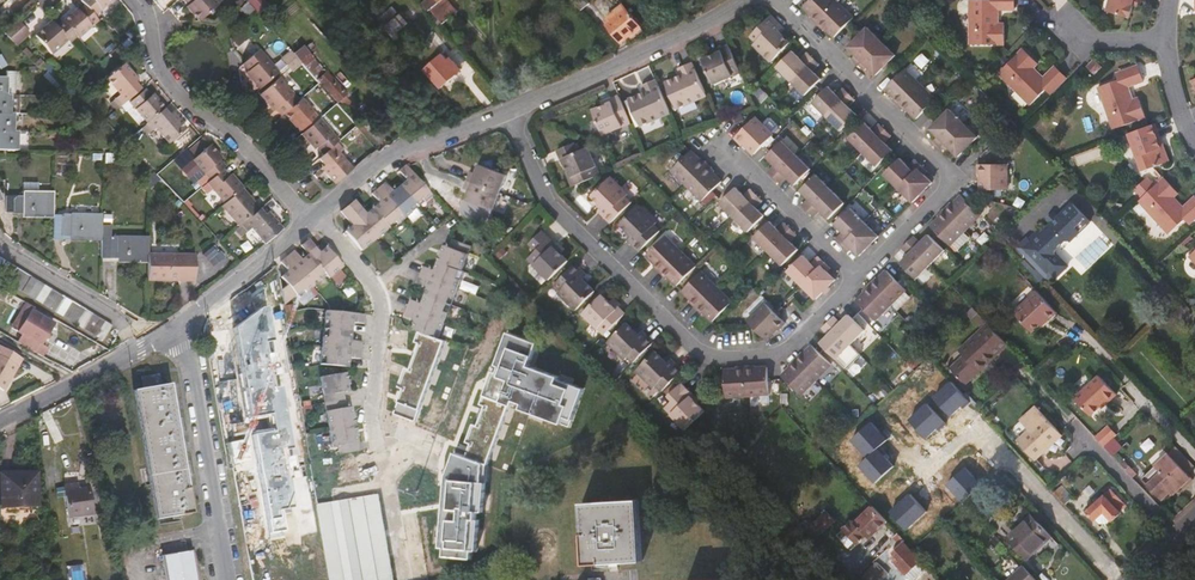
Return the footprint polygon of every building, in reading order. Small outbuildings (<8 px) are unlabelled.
[(8,17),(18,8),(16,6),(22,1),(22,0),(0,0),(0,7),(8,17)] [(80,0),(84,5),(95,17),(113,0),(81,0),(80,0)] [(193,10),(192,12),(200,22),(218,6),(214,0),(185,0),(193,10)] [(442,10),(448,17),(454,12),(458,16),(469,8),(462,0),(439,0),(443,5),(448,2),(450,4),(442,10)] [(594,9),(604,1),(604,0),(592,0),(589,3),(594,9)] [(623,31),(644,17),(634,0),(633,0),(612,15),(623,31)] [(818,23),(839,1),(838,0),(810,0),(804,6),(813,16),(812,17),(818,23)] [(962,2),(962,7),(965,11),(967,12),(970,12),(970,32),(970,44),(1004,43),(1004,23),(998,23),(998,9),(1014,9),(1014,0),(964,0),(962,2)] [(1109,11),(1132,17),(1132,15),(1135,4),(1134,4),(1134,0),(1112,0),(1109,11)] [(855,16),(839,1),(818,23),(824,29),(825,27),(834,36),(855,16)] [(254,9),(248,3),(240,9),(247,16),(254,9)] [(78,39),(99,21),(95,17),(84,5),(72,16),(70,13),(62,20),(76,36),(78,39)] [(407,15),(398,23),(411,38),(420,30),(407,15)] [(779,31),(783,27),(771,16),(750,36),(756,42),(754,45),(771,62),(790,43),(779,31)] [(70,41),(76,36),(62,20),(61,19),(55,24),(52,22),(47,27),(45,25),(35,34),(51,52),(67,38),(70,41)] [(17,20),(3,33),(16,46),(29,34),(17,20)] [(852,58),(859,64),(881,41),(867,27),(860,34),(855,40),(848,47),(855,55),(852,58)] [(362,34),(368,43),(376,37),(369,28),(362,34)] [(230,39),(235,50),(247,39),(240,31),(230,39)] [(852,37),(855,40),(860,34),(857,31),(852,37)] [(888,62),(895,55),(881,41),(859,64),(865,71),(869,67),(876,75),(883,68),(888,62)] [(293,55),(311,79),(321,71),(303,48),(293,55)] [(470,61),(458,48),(454,51),(450,49),(438,59),(453,77),(470,61)] [(702,60),(712,88),(741,77),(731,49),(702,60)] [(1050,85),(1055,90),(1060,85),(1066,79),(1054,67),(1043,78),(1034,70),(1034,69),(1034,68),(1035,68),(1037,65),(1031,59),(1022,50),(999,74),(1031,105),(1046,90),(1050,85)] [(26,51),(23,54),(29,61),(32,58),(26,51)] [(255,79),(262,88),(278,74),(259,52),(241,68),(253,81),(255,79)] [(800,59),(792,52),(777,67),(791,81),(814,58),(808,52),(800,59)] [(821,81),(812,72),(820,64),(814,58),(791,81),(806,96),(821,81)] [(1088,66),(1095,74),(1103,66),(1096,59),(1088,66)] [(39,62),(34,66),(38,70),(42,67),(43,66),(39,62)] [(677,106),(706,93),(693,62),(680,68),(682,73),(666,80),(677,106)] [(892,65),(888,62),(883,68),(886,71),(892,65)] [(43,66),(42,67),(57,83),(62,79),(47,63),(43,66)] [(1138,65),(1123,70),(1125,76),(1119,78),(1099,85),(1115,129),(1146,117),(1140,100),(1139,98),(1135,99),(1133,99),(1129,87),(1144,81),(1138,65)] [(116,100),(122,107),(140,91),(134,85),(135,84),(129,77),(131,75),(122,66),(106,81),(119,97),(116,100)] [(341,69),(359,89),(362,86),(344,67),(341,69)] [(894,99),(900,105),(920,84),(922,83),(907,67),(886,88),(896,97),(894,99)] [(341,69),(328,79),(347,101),(360,90),(359,89),(341,69)] [(6,78),(0,78),(0,151),(16,151),(17,132),(13,132),(13,114),(9,114),(9,96),(6,96),(6,78)] [(662,92),(659,86),(656,79),(643,85),(645,91),(629,98),(640,124),(670,110),(668,105),(666,101),(662,92)] [(271,105),(281,117),(283,115),(298,102),(278,80),(260,95),(269,106),(271,105)] [(916,118),(937,98),(922,83),(920,84),(900,105),(905,111),(907,109),(916,118)] [(1046,90),(1051,94),(1055,90),(1050,85),(1046,90)] [(814,102),(827,117),(850,94),(844,88),(836,95),(829,88),(814,102)] [(130,104),(147,124),(163,110),(164,109),(158,101),(155,103),(144,91),(130,104)] [(856,100),(850,94),(827,117),(842,131),(857,117),(849,108),(856,100)] [(605,133),(631,121),(628,116),(625,108),(619,95),(611,99),(613,102),(604,106),(595,110),(605,133)] [(297,128),(302,134),(318,121),(300,100),(298,102),(283,115),(295,129),(297,128)] [(964,123),(950,109),(943,116),(938,121),(930,128),(938,136),(934,139),(941,146),(964,123)] [(147,124),(145,126),(151,133),(155,130),(169,145),(186,130),(178,121),(176,122),(170,116),(169,117),(163,110),(147,124)] [(742,144),(744,143),(755,154),(764,144),(774,134),(757,117),(736,138),(742,144)] [(315,145),(324,155),(336,144),(325,129),(318,121),(302,134),(300,136),(311,149),(315,145)] [(849,138),(863,152),(886,129),(880,123),(872,131),(864,123),(849,138)] [(971,144),(978,137),(964,123),(941,146),(948,153),(951,149),(958,157),(966,149),(971,144)] [(1164,146),(1155,124),(1152,125),(1160,147),(1164,146)] [(1169,161),(1164,146),(1160,147),(1152,125),(1128,134),(1142,171),(1169,161)] [(886,129),(863,152),(878,167),(893,152),(885,143),(892,136),(886,129)] [(25,146),(26,133),(18,133),(18,146),(25,146)] [(95,143),(95,135),(79,134),(79,143),(95,143)] [(1133,146),(1128,134),(1120,137),(1123,147),(1126,148),(1133,146)] [(797,155),(782,141),(767,156),(775,164),(769,171),(768,172),(774,178),(797,155)] [(327,175),(334,184),(352,169),(339,154),(342,150),(336,144),(324,155),(318,159),(323,165),(322,165),(328,173),(327,175)] [(974,147),(971,144),(966,149),(969,152),(974,147)] [(193,161),(210,181),(222,171),(225,168),(214,156),(216,154),(210,146),(193,161)] [(565,159),(569,168),(573,176),(570,178),(573,187),(586,181),(599,175),(588,148),(565,159)] [(686,187),(708,165),(702,159),(701,161),(692,152),(671,172),(686,187)] [(811,169),(797,155),(774,178),(780,184),(788,176),(796,184),(811,169)] [(885,173),(899,187),(922,165),(916,159),(908,166),(900,158),(885,173)] [(983,189),(1011,187),(1009,162),(979,165),(980,173),(982,173),(983,189)] [(400,185),(418,207),(431,196),(406,165),(399,170),(403,175),(407,180),(400,185)] [(470,172),(467,180),(490,189),(500,192),(507,175),(479,165),(476,174),(470,172)] [(714,170),(708,165),(686,187),(701,202),(721,182),(712,172),(714,170)] [(922,165),(899,187),(913,202),(933,182),(925,174),(928,171),(922,165)] [(207,184),(225,205),(242,190),(243,189),(231,176),(228,179),(222,171),(210,181),(207,184)] [(153,173),(144,180),(148,185),(157,177),(153,173)] [(802,205),(808,211),(831,189),(816,174),(801,189),(809,198),(802,205)] [(396,181),(400,185),(407,180),(403,175),(396,181)] [(157,177),(148,185),(151,189),(160,181),(157,177)] [(1164,178),(1139,201),(1170,234),(1186,219),(1190,215),(1194,220),(1194,219),(1194,197),(1183,208),(1174,198),(1178,194),(1164,178)] [(601,212),(611,223),(631,203),(627,198),(630,195),(613,179),(595,197),(605,207),(601,212)] [(493,210),(500,192),(490,189),(467,180),(464,188),(469,190),(466,199),(467,200),(469,201),(493,210)] [(396,181),(389,187),(392,191),(400,185),(396,181)] [(385,182),(378,188),(404,219),(418,207),(400,185),(392,191),(389,187),(385,182)] [(70,239),(101,240),(101,215),(53,215),(53,193),(39,193),(39,184),(23,184),(22,196),(5,197),(5,212),(22,213),(22,218),(53,219),(53,239),(63,240),(63,236),(70,236),(70,239)] [(379,202),(372,208),(389,228),(391,230),(404,219),(378,188),(372,193),(376,198),(379,202)] [(720,203),(735,217),(757,195),(751,189),(743,196),(736,188),(720,203)] [(1136,193),(1140,197),(1146,191),(1142,188),(1136,193)] [(844,202),(831,189),(808,211),(815,218),(822,210),(829,218),(844,202)] [(225,205),(222,207),(239,228),(260,210),(242,190),(225,205)] [(763,201),(757,195),(735,217),(749,232),(764,216),(756,208),(763,201)] [(951,203),(945,209),(967,231),(982,216),(962,196),(953,205),(951,203)] [(369,203),(372,208),(379,202),(376,198),(369,203)] [(355,201),(348,207),(375,239),(389,228),(372,208),(365,214),(362,209),(355,201)] [(365,214),(372,208),(369,203),(362,209),(365,214)] [(1019,248),(1045,275),(1061,260),(1057,255),(1057,249),(1065,241),(1071,241),(1072,241),(1075,237),(1076,237),(1077,231),(1075,229),(1075,228),(1087,217),(1074,204),(1059,218),(1055,213),(1048,219),(1053,224),(1042,234),(1039,231),(1030,240),(1028,238),(1019,248)] [(629,240),(640,251),(660,231),(655,226),(659,223),(642,206),(623,225),(634,235),(629,240)] [(375,239),(348,207),(342,213),(348,220),(352,225),(344,230),(361,251),(375,239)] [(836,239),(842,245),(865,222),(851,208),(835,223),(843,231),(836,239)] [(952,246),(967,231),(945,209),(938,215),(940,217),(932,226),(952,246)] [(251,229),(264,243),(281,229),(273,220),(271,221),(266,215),(265,215),(260,210),(239,228),(236,230),(242,238),(251,229)] [(341,226),(344,230),(352,225),(348,220),(341,226)] [(770,222),(755,237),(769,251),(791,229),(785,223),(778,229),(770,222)] [(879,237),(865,222),(842,245),(848,251),(852,248),(860,256),(879,237)] [(148,263),(148,256),(148,238),(111,237),(111,226),(103,226),(103,240),(101,240),(100,258),(118,259),(118,262),(148,263)] [(797,234),(791,229),(769,251),(783,265),(799,250),(790,242),(797,234)] [(914,235),(908,242),(931,265),(945,251),(925,231),(918,239),(914,235)] [(561,254),(555,248),(558,245),(544,232),(531,245),(538,252),(531,259),(551,279),(568,261),(561,254)] [(655,266),(661,272),(683,250),(668,235),(648,255),(657,264),(655,266)] [(308,238),(302,243),(305,247),(309,252),(327,276),(329,278),(343,266),(326,245),(319,251),(315,247),(308,238)] [(1003,244),(996,238),(988,246),(994,252),(1003,244)] [(445,244),(444,248),(440,256),(438,260),(461,270),(471,246),(454,239),(451,247),(445,244)] [(323,241),(315,247),(319,251),(326,245),(323,241)] [(897,259),(917,279),(931,265),(908,242),(901,249),(905,252),(897,259)] [(440,256),(444,248),(438,245),(434,254),(440,256)] [(564,251),(558,245),(555,248),(561,254),(564,251)] [(218,247),(212,253),(218,259),(225,253),(218,247)] [(302,258),(309,252),(305,247),(298,254),(302,258)] [(501,247),(496,253),(499,257),(505,251),(501,247)] [(669,276),(678,286),(699,265),(683,250),(661,272),(666,278),(669,276)] [(296,251),(289,256),(314,287),(327,276),(309,252),(302,258),(298,254),(296,251)] [(218,259),(212,253),(207,258),(213,265),(218,259)] [(788,270),(803,285),(825,262),(819,255),(811,263),(804,255),(788,270)] [(195,257),(148,256),(148,263),(147,280),(195,281),(195,257)] [(279,283),(283,304),(296,294),(300,298),(314,287),(289,256),(281,263),(283,265),(287,270),(281,275),(285,279),(279,283)] [(8,282),(7,283),(87,332),(102,342),(112,326),(38,281),(0,258),(0,277),(8,282)] [(435,269),(438,260),(433,258),(429,266),(435,269)] [(463,271),(461,270),(438,260),(435,269),(429,266),(424,264),(421,273),(456,287),(463,271)] [(1068,268),(1061,260),(1045,275),(1049,279),(1054,274),(1058,277),(1068,268)] [(831,268),(825,262),(803,285),(817,299),(836,280),(837,279),(828,270),(831,268)] [(283,265),(277,270),(281,275),(287,270),(283,265)] [(559,294),(576,310),(595,291),(584,280),(588,276),(578,266),(558,286),(562,290),(559,294)] [(691,302),(697,308),(719,285),(703,270),(683,290),(693,300),(691,302)] [(876,278),(870,284),(892,306),(907,291),(887,271),(878,280),(876,278)] [(449,304),(456,287),(421,273),(417,281),(422,283),(428,285),(425,293),(449,304)] [(419,291),(425,293),(428,285),(422,283),(419,291)] [(877,321),(892,306),(870,284),(865,290),(867,292),(857,301),(877,321)] [(714,321),(735,301),(719,285),(697,308),(703,314),(705,312),(714,321)] [(421,302),(425,293),(419,291),(415,300),(421,302)] [(1058,313),(1038,292),(1015,314),(1033,333),(1048,319),(1050,320),(1058,313)] [(443,320),(449,304),(425,293),(421,302),(415,300),(410,298),(407,305),(443,320)] [(625,314),(619,307),(617,310),(610,303),(603,297),(586,314),(606,334),(625,314)] [(613,301),(610,303),(617,310),(619,307),(613,301)] [(764,301),(747,320),(767,340),(778,329),(779,330),(786,323),(779,316),(764,301)] [(435,337),(443,320),(407,305),(403,314),(408,316),(414,319),(411,328),(435,337)] [(968,382),(1009,345),(1005,341),(974,307),(968,312),(984,328),(962,347),(968,354),(954,366),(968,382)] [(876,325),(882,330),(896,314),(890,309),(876,325)] [(54,324),(32,311),(28,318),(24,316),(19,323),(23,325),(19,333),(24,336),(20,343),(42,356),(47,349),(40,346),(46,337),(49,340),(53,335),(49,332),(54,324)] [(323,312),(322,330),(349,332),(350,324),(355,324),(361,324),(362,315),(323,312)] [(251,330),(253,336),(260,334),(261,342),(283,336),(278,313),(255,318),(258,329),(251,330)] [(851,345),(866,330),(850,314),(842,322),(835,315),(828,322),(851,344),(851,345)] [(414,319),(408,316),(405,325),(411,328),(414,319)] [(851,344),(828,322),(822,328),(830,335),(822,343),(838,358),(851,345),(851,344)] [(628,357),(634,363),(654,342),(644,332),(640,336),(628,325),(609,344),(625,360),(628,357)] [(349,332),(322,330),(320,348),(359,352),(360,343),(354,342),(348,342),(349,332)] [(260,334),(253,336),(254,343),(261,342),(260,334)] [(802,352),(796,359),(819,382),(833,367),(813,347),(805,355),(802,352)] [(359,360),(359,352),(320,348),(318,366),(345,368),(346,359),(352,360),(359,360)] [(496,371),(497,353),(459,349),(456,378),(452,382),(456,385),(452,420),(441,420),(440,433),(451,434),(449,457),(488,460),(490,442),(492,442),(494,425),(491,425),(495,388),(497,388),(497,381),(498,371),(496,371)] [(853,349),(839,361),(844,366),(858,354),(853,349)] [(658,386),(663,391),(683,371),(672,360),(668,365),(656,354),(637,373),(654,390),(658,386)] [(785,376),(805,396),(819,382),(796,359),(789,365),(792,368),(785,376)] [(739,367),(739,370),(726,371),(727,399),(748,398),(748,396),(746,366),(739,367)] [(755,366),(746,366),(748,396),(748,398),(770,397),(768,369),(755,369),(755,366)] [(248,375),(257,430),(269,428),(259,373),(248,375)] [(322,396),(340,393),(348,392),(346,382),(344,374),(319,378),(322,396)] [(1107,403),(1117,393),(1101,376),(1076,399),(1091,415),(1105,401),(1107,403)] [(136,390),(159,519),(191,513),(169,384),(136,390)] [(666,409),(686,429),(693,423),(704,413),(704,412),(697,406),(691,399),(694,396),(687,390),(666,409)] [(343,410),(340,393),(322,396),(329,431),(354,427),(352,418),(351,409),(343,410)] [(700,403),(694,396),(691,399),(697,406),(700,403)] [(1036,459),(1064,433),(1047,414),(1039,404),(1023,418),(1031,428),(1018,439),(1036,459)] [(48,430),(58,424),(50,410),(40,415),(48,430)] [(355,435),(354,427),(329,431),(331,448),(338,447),(340,455),(358,452),(356,444),(355,435)] [(1095,438),(1103,447),(1113,438),(1116,435),(1108,427),(1095,438)] [(355,435),(356,444),(363,443),(361,434),(355,435)] [(1121,447),(1113,438),(1103,447),(1120,464),(1135,450),(1127,442),(1121,447)] [(93,482),(100,480),(94,453),(87,454),(93,482)] [(1194,481),(1168,454),(1142,478),(1161,499),(1169,492),(1172,495),(1180,487),(1183,490),(1194,481)] [(359,480),(374,478),(371,464),(357,466),(359,480)] [(425,528),(423,515),(403,518),(410,555),(429,551),(430,554),(483,545),(488,490),(486,490),(487,472),(449,468),(447,488),(460,489),(458,508),(455,511),(445,503),(438,497),(429,508),(435,513),(446,522),(443,525),(425,528)] [(1,507),(38,506),(37,473),(1,473),(1,507)] [(1009,492),(1015,486),(1004,474),(998,480),(1009,492)] [(1063,484),(1054,493),(1059,498),(1065,505),(1074,496),(1063,484)] [(68,517),(94,514),(90,487),(65,491),(68,517)] [(447,488),(445,503),(455,511),(458,508),(460,489),(447,488)] [(1119,511),(1126,505),(1112,490),(1088,511),(1096,520),(1097,519),(1101,523),(1106,523),(1110,519),(1112,521),(1121,513),(1119,511)] [(379,498),(318,508),(330,579),(393,579),(379,498)] [(615,562),(640,560),(636,500),(585,503),(589,564),(615,562)] [(870,537),(887,521),(873,506),(867,511),(863,515),(856,521),(855,522),(853,520),(838,533),(852,549),(867,535),(869,537),(870,537)] [(827,509),(816,519),(825,530),(837,519),(827,509)] [(435,513),(423,515),(425,528),(443,525),(446,522),(435,513)] [(816,537),(825,530),(816,519),(811,514),(802,522),(803,522),(815,536),(816,537)] [(1049,537),(1030,516),(1006,539),(1025,560),(1049,537)] [(920,560),(921,559),(911,547),(898,533),(893,537),(900,544),(892,551),(897,557),(893,560),(905,573),(907,572),(913,578),(926,567),(920,560)] [(193,550),(162,556),(166,579),(198,579),(193,550)] [(889,572),(879,561),(864,575),(869,579),(880,579),(889,572)] [(1005,579),(1036,579),(1027,571),(1022,565),(1005,579)]
